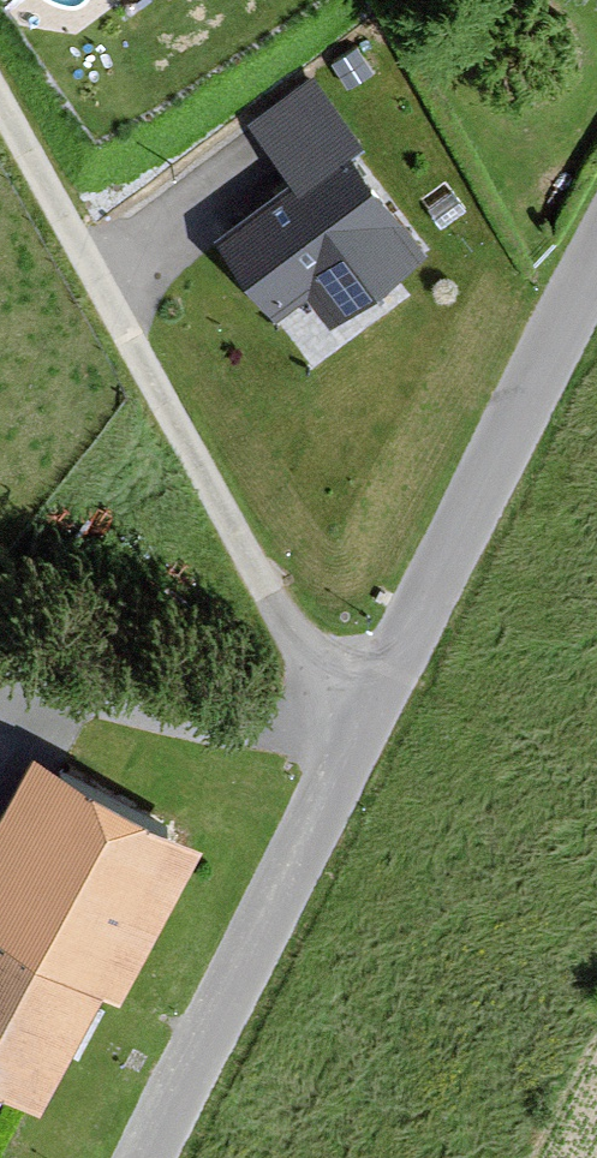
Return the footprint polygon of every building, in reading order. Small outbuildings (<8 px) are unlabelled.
[(350,143),(223,237),(275,307),(307,284),(330,315),(425,244),(350,143)] [(23,753),(0,799),(0,1083),(35,1101),(95,984),(124,999),(203,845),(23,753)]
